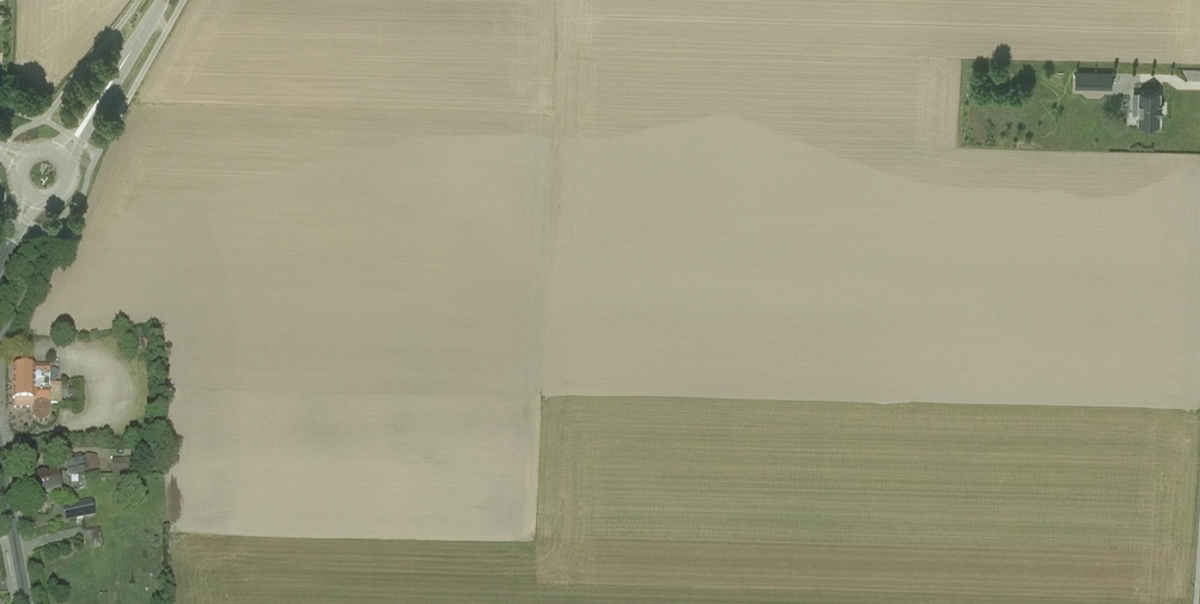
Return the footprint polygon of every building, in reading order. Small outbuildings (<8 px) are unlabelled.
[(1101,73),(1101,86),(1112,86),(1112,73),(1101,73)] [(1139,100),(1132,100),(1132,114),(1138,114),(1138,124),(1160,125),(1161,91),(1139,91),(1139,92),(1139,100)] [(14,408),(32,408),(32,413),(33,418),(38,421),(44,421),(48,418),(50,413),(50,403),(58,404),(61,404),(61,384),(55,384),(55,370),(49,370),(49,367),(33,367),(12,367),(12,399),(14,399),(14,408)] [(64,459),(68,477),(85,473),(99,469),(96,457),(87,456),(81,457),(81,455),(64,459)] [(134,474),(133,459),(115,460),(116,475),(134,474)] [(60,491),(56,470),(27,476),(32,497),(60,491)] [(74,504),(64,506),(67,520),(67,522),(76,521),(85,519),(88,518),(86,502),(74,504)]
